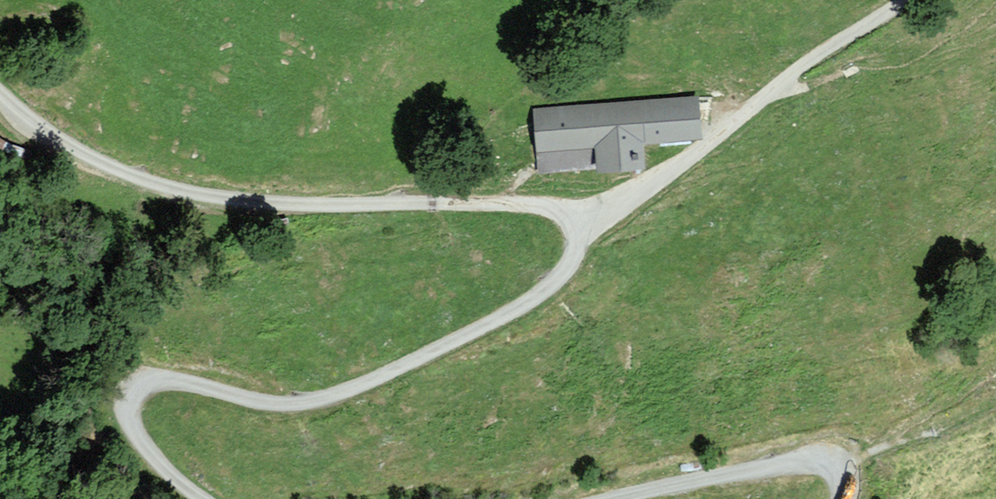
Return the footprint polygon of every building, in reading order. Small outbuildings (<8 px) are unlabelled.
[(541,108),(543,150),(545,172),(633,167),(632,145),(702,141),(700,99),(541,108)]
